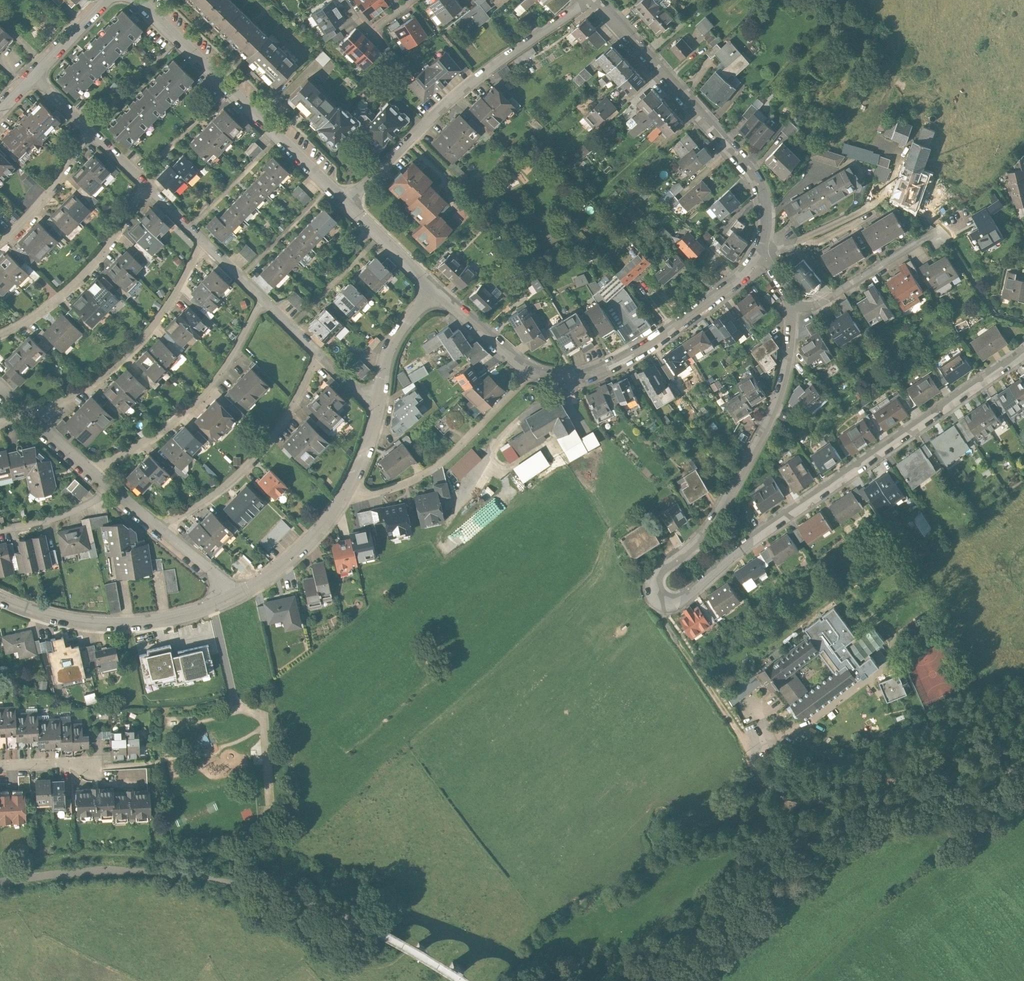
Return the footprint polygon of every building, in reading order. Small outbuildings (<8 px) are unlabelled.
[(59,7),(64,1),(71,8),(76,3),(73,0),(52,0),(59,7)] [(190,2),(217,28),(239,6),(234,0),(192,0),(190,2)] [(333,0),(332,0),(311,14),(318,24),(339,9),(333,0)] [(379,12),(371,0),(355,0),(370,20),(379,12)] [(379,12),(389,5),(386,0),(371,0),(379,12)] [(429,5),(436,13),(452,0),(435,0),(429,5)] [(436,13),(443,23),(462,8),(456,0),(452,0),(436,13)] [(486,0),(480,0),(478,2),(486,11),(491,7),(486,0)] [(544,1),(555,12),(568,0),(545,0),(544,1)] [(632,8),(636,12),(639,10),(649,21),(672,0),(673,0),(641,0),(632,8)] [(672,0),(649,21),(659,33),(677,17),(674,14),(680,9),(672,0)] [(529,11),(526,8),(520,1),(512,8),(521,18),(529,11)] [(486,11),(478,2),(453,21),(458,27),(472,16),(479,25),(490,17),(486,11)] [(300,11),(295,5),(291,9),(295,14),(300,11)] [(269,34),(239,6),(217,28),(245,57),(269,34)] [(339,9),(318,24),(325,33),(333,28),(346,19),(339,9)] [(683,18),(688,23),(697,15),(693,10),(683,18)] [(122,11),(108,25),(128,45),(142,30),(122,11)] [(421,24),(415,14),(400,24),(394,28),(400,38),(421,24)] [(297,61),(291,67),(294,70),(297,73),(310,60),(306,56),(317,45),(288,15),(269,34),(297,61)] [(707,15),(696,25),(704,34),(710,28),(715,24),(707,15)] [(596,27),(586,17),(572,31),(582,41),(586,36),(595,28),(596,27)] [(394,28),(400,24),(397,20),(387,26),(390,30),(394,28)] [(13,35),(0,23),(0,48),(13,35)] [(421,24),(400,38),(406,47),(427,34),(421,24)] [(115,58),(128,45),(108,25),(95,38),(115,58)] [(365,33),(356,25),(338,43),(347,51),(365,33)] [(333,28),(325,33),(321,35),(325,41),(331,37),(337,33),(333,28)] [(607,41),(595,28),(586,36),(598,49),(607,41)] [(705,36),(714,46),(718,42),(722,39),(718,35),(720,33),(715,28),(712,30),(706,36),(705,36)] [(337,33),(331,37),(334,42),(344,35),(341,30),(337,33)] [(347,51),(355,59),(373,41),(365,33),(347,51)] [(297,61),(269,34),(245,57),(274,85),(291,67),(297,61)] [(683,37),(671,48),(682,60),(693,49),(683,37)] [(95,38),(82,52),(102,71),(115,58),(95,38)] [(723,47),(716,53),(728,65),(736,74),(751,61),(731,39),(723,47)] [(373,41),(355,59),(363,67),(381,49),(373,41)] [(609,69),(625,55),(614,41),(597,56),(603,63),(609,69)] [(712,56),(716,53),(723,47),(718,42),(714,46),(708,52),(712,56)] [(389,46),(384,49),(390,59),(395,56),(389,46)] [(533,46),(514,60),(518,67),(530,59),(528,57),(537,51),(533,46)] [(458,63),(444,47),(406,81),(423,100),(461,67),(458,63)] [(854,53),(849,49),(845,54),(850,58),(854,53)] [(331,58),(323,50),(315,59),(323,66),(331,58)] [(82,52),(69,65),(88,85),(102,71),(82,52)] [(603,63),(597,56),(596,55),(586,65),(592,72),(603,63)] [(613,76),(620,84),(637,67),(625,55),(609,69),(598,80),(603,86),(613,76)] [(873,67),(886,76),(893,66),(879,58),(873,67)] [(193,80),(173,60),(160,74),(179,93),(193,80)] [(462,60),(458,63),(461,67),(464,70),(468,67),(462,60)] [(514,73),(507,64),(497,71),(504,80),(514,73)] [(76,98),(88,85),(69,65),(56,78),(76,98)] [(592,72),(586,65),(580,71),(580,72),(587,80),(594,75),(592,72)] [(736,74),(728,65),(721,71),(738,86),(742,81),(736,74)] [(648,79),(637,67),(620,84),(618,85),(622,90),(626,87),(632,94),(648,79)] [(721,71),(717,68),(702,87),(723,105),(738,86),(721,71)] [(587,80),(580,72),(574,77),(582,85),(587,80)] [(160,74),(146,88),(166,108),(179,93),(160,74)] [(336,105),(308,78),(287,100),(293,106),(295,104),(312,120),(310,122),(315,127),(317,125),(336,105)] [(513,86),(507,81),(504,84),(510,89),(513,86)] [(494,82),(482,94),(504,116),(514,106),(516,104),(510,98),(494,82)] [(618,101),(622,90),(618,85),(609,94),(615,101),(618,101)] [(639,120),(650,110),(665,96),(655,85),(638,101),(642,105),(644,103),(647,107),(641,108),(635,115),(639,120)] [(166,108),(146,88),(134,101),(153,121),(166,108)] [(482,94),(481,93),(469,105),(486,122),(493,128),(504,116),(482,94)] [(512,95),(510,98),(516,104),(514,106),(517,108),(521,104),(512,95)] [(617,106),(607,95),(584,116),(595,127),(605,117),(616,108),(617,106)] [(655,117),(660,123),(676,109),(665,96),(650,110),(639,120),(630,128),(636,135),(655,117)] [(53,112),(38,97),(19,117),(40,139),(60,119),(53,112)] [(406,117),(388,100),(376,113),(372,117),(361,129),(379,146),(406,117)] [(153,121),(134,101),(121,114),(140,134),(153,121)] [(744,114),(749,118),(756,110),(758,107),(753,102),(744,114)] [(339,103),(336,105),(317,125),(317,127),(332,142),(334,142),(356,119),(354,117),(350,113),(339,103)] [(212,117),(231,136),(242,125),(236,119),(223,106),(212,117)] [(358,106),(350,113),(354,117),(360,111),(366,111),(372,117),(376,113),(367,106),(358,106)] [(619,111),(616,108),(605,117),(609,121),(619,111)] [(56,109),(53,112),(60,119),(63,123),(66,119),(56,109)] [(666,137),(686,119),(676,109),(660,123),(647,135),(652,140),(659,134),(658,133),(664,127),(666,130),(663,133),(666,137)] [(767,119),(756,110),(749,118),(741,128),(752,137),(767,119)] [(477,130),(459,112),(447,124),(468,145),(477,137),(480,133),(477,130)] [(787,124),(782,130),(790,137),(800,127),(798,125),(801,119),(795,113),(791,118),(787,124)] [(140,134),(121,114),(106,129),(126,148),(140,134)] [(236,119),(242,125),(247,130),(252,126),(240,115),(236,119)] [(40,139),(19,117),(1,136),(14,149),(23,157),(40,139)] [(231,136),(212,117),(200,129),(221,149),(232,138),(231,136)] [(884,136),(906,144),(912,126),(890,118),(884,136)] [(767,119),(752,137),(762,145),(771,135),(777,127),(767,119)] [(783,121),(777,127),(771,135),(775,139),(782,130),(787,124),(783,121)] [(493,128),(486,122),(477,130),(480,133),(477,137),(480,140),(482,138),(485,141),(495,131),(493,128)] [(453,160),(468,145),(447,124),(431,140),(452,161),(453,160)] [(934,131),(923,127),(918,142),(929,146),(934,131)] [(222,150),(221,149),(200,129),(188,142),(209,163),(222,150)] [(683,157),(695,147),(699,144),(689,132),(673,145),(683,157)] [(555,142),(549,136),(542,142),(548,149),(555,142)] [(803,156),(786,139),(768,158),(786,176),(799,163),(797,162),(803,156)] [(262,148),(254,140),(244,150),(253,158),(262,148)] [(914,140),(906,165),(922,170),(931,147),(929,146),(918,142),(914,140)] [(881,153),(875,151),(875,150),(845,141),(842,153),(847,154),(878,163),(880,155),(881,153)] [(589,149),(584,143),(577,150),(582,156),(589,149)] [(842,153),(817,145),(810,155),(840,164),(847,154),(842,153)] [(564,158),(553,147),(550,150),(561,161),(564,158)] [(679,161),(692,175),(707,161),(706,160),(709,158),(704,152),(702,154),(695,147),(683,157),(679,161)] [(23,157),(14,149),(10,153),(22,165),(27,160),(23,157)] [(0,151),(0,178),(14,164),(0,151)] [(183,152),(170,165),(183,178),(185,180),(196,169),(190,163),(192,161),(183,152)] [(104,165),(92,153),(82,163),(99,180),(109,170),(104,165)] [(273,154),(263,164),(265,167),(279,181),(290,170),(273,154)] [(891,159),(880,155),(878,163),(889,167),(891,159)] [(1004,178),(1006,184),(1023,180),(1023,155),(1013,167),(1014,170),(1007,172),(1008,177),(1004,178)] [(400,191),(409,200),(429,179),(433,175),(423,166),(413,156),(387,182),(398,192),(400,191)] [(108,161),(104,165),(109,170),(114,175),(118,171),(108,161)] [(455,161),(450,166),(463,179),(467,174),(455,161)] [(852,162),(848,164),(861,185),(859,187),(862,187),(864,186),(866,181),(865,179),(863,179),(860,174),(862,173),(859,169),(857,169),(852,162)] [(102,182),(99,180),(82,163),(71,175),(81,185),(91,193),(102,182)] [(170,165),(168,163),(156,175),(165,185),(167,183),(173,189),(183,178),(170,165)] [(878,163),(873,177),(886,182),(892,167),(889,167),(878,163)] [(848,164),(817,184),(830,204),(859,187),(861,185),(848,164)] [(922,170),(906,165),(895,196),(914,203),(918,194),(915,193),(922,170)] [(267,194),(279,181),(265,167),(253,180),(267,194)] [(35,180),(28,173),(22,180),(29,187),(35,180)] [(713,189),(704,178),(679,199),(681,200),(689,210),(703,197),(711,190),(713,189)] [(423,221),(436,208),(439,205),(440,206),(443,207),(450,200),(438,188),(429,179),(409,200),(405,204),(423,221)] [(241,192),(255,206),(267,194),(253,180),(241,192)] [(1006,184),(1009,196),(1012,196),(1023,193),(1023,180),(1006,184)] [(665,204),(676,195),(684,187),(680,182),(673,183),(671,189),(660,199),(665,204)] [(638,183),(630,189),(633,193),(641,186),(638,183)] [(799,224),(830,204),(817,184),(786,203),(799,224)] [(91,193),(81,185),(77,189),(83,195),(88,199),(92,195),(91,193)] [(311,197),(299,185),(291,193),(303,205),(311,197)] [(177,196),(166,186),(161,190),(172,201),(177,196)] [(743,200),(732,187),(712,205),(723,218),(743,200)] [(651,193),(647,189),(641,195),(645,199),(651,193)] [(714,194),(711,190),(703,197),(707,201),(714,194)] [(80,198),(72,192),(61,203),(79,220),(90,208),(80,198)] [(229,204),(243,218),(255,206),(241,192),(229,204)] [(990,195),(994,200),(998,197),(994,192),(990,195)] [(1012,196),(1013,200),(1015,199),(1020,219),(1023,218),(1023,193),(1012,196)] [(88,199),(83,195),(80,198),(90,208),(93,205),(93,204),(88,199)] [(92,195),(88,199),(93,204),(97,200),(92,195)] [(671,209),(681,200),(679,199),(676,195),(665,204),(671,209)] [(986,205),(991,214),(1003,204),(998,197),(994,200),(986,205)] [(208,204),(204,200),(195,208),(199,213),(208,204)] [(67,232),(79,220),(61,203),(49,215),(61,227),(67,232)] [(153,208),(169,225),(173,229),(177,225),(156,204),(153,208)] [(232,229),(243,218),(229,204),(218,215),(232,229)] [(1004,237),(991,214),(986,205),(971,214),(978,225),(970,230),(981,250),(1004,237)] [(150,206),(138,218),(157,237),(169,225),(153,208),(150,206)] [(337,219),(323,206),(309,220),(323,234),(337,219)] [(443,215),(436,208),(423,221),(412,231),(430,249),(435,244),(437,244),(444,237),(444,235),(454,226),(443,215)] [(908,229),(896,209),(864,228),(877,248),(908,229)] [(933,218),(930,222),(934,224),(937,222),(945,216),(941,212),(933,218)] [(232,229),(218,215),(215,213),(205,223),(222,239),(232,229)] [(61,227),(49,215),(45,220),(52,227),(57,231),(61,227)] [(157,237),(138,218),(127,229),(138,240),(152,254),(163,242),(157,237)] [(46,228),(36,219),(26,229),(16,239),(25,248),(35,257),(38,260),(58,240),(48,231),(46,228)] [(731,228),(739,234),(746,225),(739,219),(731,228)] [(297,232),(311,246),(323,234),(309,220),(297,232)] [(57,231),(52,227),(48,231),(58,240),(61,236),(57,231)] [(739,234),(731,228),(729,231),(732,234),(728,239),(742,250),(749,241),(739,234)] [(707,246),(691,229),(678,242),(694,258),(707,246)] [(588,238),(581,230),(578,234),(584,241),(588,238)] [(713,235),(708,230),(703,236),(707,240),(713,235)] [(297,232),(285,245),(299,259),(311,246),(297,232)] [(867,253),(855,233),(823,252),(836,273),(867,253)] [(633,242),(638,247),(643,242),(638,237),(633,242)] [(720,248),(724,243),(716,237),(710,246),(720,254),(723,250),(720,248)] [(354,254),(362,247),(354,238),(346,246),(354,254)] [(735,259),(742,250),(728,239),(724,243),(720,248),(723,250),(735,259)] [(152,254),(138,240),(133,244),(139,249),(150,261),(155,257),(152,254)] [(256,254),(243,240),(236,248),(249,261),(256,254)] [(628,246),(636,255),(641,250),(638,247),(633,242),(630,245),(628,246)] [(273,258),(287,272),(299,259),(285,245),(273,258)] [(125,247),(115,257),(132,274),(142,264),(133,255),(125,247)] [(29,264),(35,257),(25,248),(19,255),(25,261),(29,264)] [(139,249),(133,255),(142,264),(143,262),(146,265),(150,261),(139,249)] [(636,255),(618,271),(619,272),(628,283),(652,261),(642,249),(641,250),(636,255)] [(6,251),(0,256),(0,267),(13,280),(17,284),(28,272),(20,265),(6,251)] [(688,263),(679,252),(673,258),(671,255),(666,260),(664,257),(658,262),(662,268),(657,272),(665,283),(688,263)] [(464,266),(451,253),(438,266),(460,289),(478,271),(469,261),(464,266)] [(961,275),(948,253),(931,263),(929,260),(919,266),(926,278),(930,276),(938,289),(961,275)] [(383,262),(376,254),(367,263),(385,281),(394,272),(392,270),(383,262)] [(132,274),(115,257),(104,267),(121,285),(128,291),(139,280),(132,274)] [(387,257),(383,262),(392,270),(397,265),(387,257)] [(273,285),(287,272),(273,258),(260,272),(273,285)] [(821,279),(805,259),(791,270),(806,287),(804,288),(806,290),(810,292),(814,291),(817,291),(819,288),(821,286),(822,283),(821,279)] [(912,259),(907,262),(915,273),(920,270),(912,259)] [(899,265),(902,270),(887,280),(907,309),(923,298),(919,293),(925,289),(915,273),(907,262),(906,260),(899,265)] [(25,261),(20,265),(28,272),(35,280),(39,275),(29,264),(25,261)] [(376,290),(385,281),(367,263),(358,272),(376,290)] [(218,265),(214,269),(229,283),(233,279),(218,265)] [(0,267),(0,290),(2,292),(13,280),(0,267)] [(213,267),(201,279),(217,295),(229,283),(214,269),(213,267)] [(266,292),(273,285),(260,272),(257,269),(251,276),(266,292)] [(1006,271),(1002,299),(1010,301),(1011,298),(1018,299),(1018,302),(1023,303),(1023,279),(1014,277),(1015,273),(1006,271)] [(578,287),(587,284),(591,282),(585,272),(574,277),(578,287)] [(624,286),(628,283),(619,272),(601,287),(594,294),(599,300),(602,305),(624,286)] [(62,281),(56,275),(51,280),(56,286),(62,281)] [(100,279),(96,276),(84,288),(107,310),(119,299),(109,289),(100,279)] [(103,276),(100,279),(109,289),(112,286),(103,276)] [(217,295),(201,279),(190,290),(194,294),(205,305),(211,310),(218,303),(215,301),(219,297),(217,295)] [(532,283),(538,291),(543,288),(538,279),(532,283)] [(368,298),(350,280),(341,289),(359,307),(368,298)] [(594,294),(601,287),(596,280),(591,282),(587,284),(594,294)] [(497,297),(481,282),(469,296),(484,311),(497,297)] [(881,291),(876,283),(866,289),(870,294),(859,301),(870,318),(884,308),(889,316),(896,311),(882,290),(881,291)] [(128,291),(121,285),(117,289),(126,299),(131,294),(128,291)] [(503,291),(497,285),(492,290),(498,295),(503,291)] [(628,290),(624,286),(602,305),(616,327),(627,343),(653,325),(628,290)] [(92,325),(107,310),(84,288),(69,303),(72,306),(81,315),(92,325)] [(351,316),(359,307),(341,289),(332,298),(351,316)] [(294,290),(286,298),(300,311),(307,303),(294,290)] [(760,302),(752,291),(738,302),(746,314),(753,323),(769,311),(762,300),(760,302)] [(776,300),(769,292),(764,296),(771,304),(776,300)] [(205,305),(194,294),(189,299),(200,309),(205,305)] [(838,303),(843,311),(849,307),(851,309),(855,307),(849,297),(838,303)] [(602,305),(599,300),(586,308),(603,335),(607,332),(616,327),(602,305)] [(540,302),(532,305),(534,310),(542,307),(540,302)] [(187,303),(175,317),(192,334),(197,337),(209,324),(203,318),(187,303)] [(508,316),(514,325),(532,314),(526,305),(508,316)] [(77,320),(81,315),(72,306),(67,310),(77,320)] [(342,324),(324,306),(316,315),(334,332),(342,324)] [(851,309),(849,307),(843,311),(828,321),(843,344),(864,330),(851,309)] [(729,309),(721,315),(739,337),(746,332),(738,320),(729,309)] [(564,318),(580,343),(592,335),(576,310),(564,318)] [(82,332),(62,312),(42,331),(51,339),(62,351),(82,332)] [(542,330),(532,314),(514,325),(524,341),(526,340),(542,330)] [(746,314),(738,320),(746,332),(755,325),(753,323),(746,314)] [(206,315),(203,318),(209,324),(213,328),(216,325),(206,315)] [(325,341),(334,332),(316,315),(307,324),(315,332),(325,341)] [(732,343),(739,337),(721,315),(714,320),(732,343)] [(192,334),(175,317),(164,328),(167,331),(176,340),(181,345),(192,334)] [(806,324),(812,333),(820,328),(821,330),(824,328),(817,317),(806,324)] [(564,318),(551,326),(566,351),(580,343),(564,318)] [(453,331),(449,325),(438,333),(444,342),(454,357),(465,350),(472,345),(471,344),(460,327),(453,331)] [(1008,344),(995,326),(970,343),(983,362),(1008,344)] [(616,327),(607,332),(611,339),(605,342),(612,353),(627,343),(616,327)] [(710,327),(706,331),(712,340),(717,337),(710,327)] [(704,328),(684,342),(692,354),(704,347),(707,351),(716,345),(712,340),(706,331),(704,328)] [(821,330),(820,328),(812,333),(814,335),(799,344),(811,362),(823,354),(827,360),(837,353),(821,330)] [(51,339),(42,331),(41,329),(36,334),(41,339),(46,344),(51,339)] [(542,330),(526,340),(531,348),(547,338),(542,330)] [(172,344),(176,340),(167,331),(163,335),(169,341),(172,344)] [(325,341),(315,332),(311,336),(321,346),(325,341)] [(16,345),(34,363),(46,351),(37,343),(28,333),(16,345)] [(427,353),(444,342),(438,333),(421,344),(427,353)] [(580,343),(566,351),(569,356),(581,348),(583,353),(595,346),(592,335),(580,343)] [(782,345),(774,335),(753,351),(768,369),(779,360),(773,352),(782,345)] [(158,336),(146,348),(167,368),(179,356),(177,355),(166,344),(158,336)] [(381,340),(377,336),(368,344),(372,348),(381,340)] [(46,344),(41,339),(37,343),(46,351),(50,347),(46,344)] [(472,345),(465,350),(472,362),(479,358),(489,351),(477,339),(471,344),(472,345)] [(169,341),(166,344),(177,355),(180,352),(172,344),(169,341)] [(692,354),(684,342),(664,356),(668,362),(676,375),(689,366),(685,359),(692,354)] [(34,363),(16,345),(3,357),(9,364),(3,369),(18,384),(25,377),(21,372),(29,364),(31,366),(34,363)] [(167,368),(146,348),(134,360),(144,369),(156,381),(161,376),(166,381),(173,374),(167,368)] [(489,351),(479,358),(482,363),(493,356),(489,351)] [(974,368),(963,351),(940,366),(943,370),(951,381),(952,383),(974,368)] [(430,355),(418,362),(422,369),(434,362),(430,355)] [(370,369),(358,357),(349,365),(362,377),(370,369)] [(459,363),(454,357),(436,368),(443,379),(450,373),(448,370),(459,363)] [(250,366),(258,373),(261,369),(252,360),(249,364),(250,366)] [(671,378),(676,375),(668,362),(662,366),(671,378)] [(471,363),(454,375),(464,388),(480,376),(471,363)] [(653,363),(646,368),(660,391),(667,387),(653,363)] [(766,370),(761,363),(756,366),(762,374),(766,370)] [(258,373),(250,366),(227,388),(229,390),(238,399),(246,407),(269,385),(258,373)] [(145,386),(125,367),(114,378),(133,398),(145,386)] [(660,391),(646,368),(637,373),(651,396),(653,395),(660,391)] [(156,381),(144,369),(140,374),(154,388),(159,384),(156,381)] [(933,377),(940,388),(951,381),(943,370),(933,377)] [(488,372),(482,379),(480,376),(464,388),(460,391),(470,399),(463,407),(470,414),(474,417),(481,410),(482,411),(505,388),(488,372)] [(933,377),(929,373),(908,388),(920,405),(942,390),(940,388),(933,377)] [(768,396),(752,374),(737,384),(742,392),(753,406),(768,396)] [(328,383),(335,389),(339,384),(331,375),(326,380),(328,383)] [(639,396),(629,376),(614,383),(613,381),(608,383),(618,402),(622,400),(624,404),(639,396)] [(1020,377),(1008,385),(1023,407),(1023,406),(1023,382),(1020,377)] [(133,398),(114,378),(102,390),(111,398),(123,410),(135,399),(133,398)] [(719,380),(711,385),(715,392),(723,386),(719,380)] [(596,387),(597,389),(586,394),(596,417),(598,416),(600,421),(614,415),(611,408),(619,405),(618,402),(608,383),(608,381),(596,387)] [(881,387),(886,393),(894,388),(890,381),(881,387)] [(828,397),(813,382),(799,395),(814,410),(828,397)] [(328,383),(318,393),(335,409),(345,399),(335,389),(328,383)] [(671,384),(667,387),(660,391),(666,402),(678,395),(671,384)] [(1023,407),(1008,385),(996,393),(1007,409),(1011,415),(1023,407)] [(402,393),(398,396),(401,401),(391,408),(399,420),(389,427),(394,434),(399,431),(421,416),(412,402),(420,398),(412,387),(402,393)] [(234,403),(238,399),(229,390),(225,394),(234,403)] [(660,391),(653,395),(659,405),(666,402),(660,391)] [(742,392),(726,403),(731,411),(738,421),(755,410),(753,406),(742,392)] [(899,398),(908,410),(916,404),(907,392),(899,398)] [(335,409),(318,393),(308,404),(331,426),(341,416),(335,409)] [(997,415),(1007,409),(996,393),(986,399),(997,415)] [(89,395),(76,408),(99,431),(112,418),(102,407),(89,395)] [(872,400),(869,395),(859,402),(863,407),(872,400)] [(899,398),(898,396),(874,413),(886,430),(910,414),(908,410),(899,398)] [(223,405),(215,397),(204,408),(193,418),(206,431),(214,439),(215,440),(237,419),(224,407),(223,405)] [(127,414),(123,410),(111,398),(106,403),(120,416),(123,419),(127,414)] [(997,415),(986,399),(975,407),(991,430),(1002,422),(997,415)] [(463,407),(458,402),(446,414),(446,421),(451,426),(458,426),(470,414),(463,407)] [(557,437),(575,426),(561,402),(550,408),(547,405),(526,418),(527,419),(537,436),(548,430),(552,428),(557,437)] [(106,403),(102,407),(112,418),(116,421),(120,416),(106,403)] [(234,403),(224,407),(237,419),(238,420),(244,414),(234,403)] [(728,413),(731,411),(726,403),(723,405),(728,413)] [(991,430),(975,407),(963,415),(975,434),(978,438),(991,430)] [(86,445),(99,431),(76,408),(62,422),(69,429),(86,445)] [(711,415),(705,408),(698,413),(704,420),(711,415)] [(437,420),(432,414),(428,416),(433,423),(437,420)] [(444,433),(451,426),(446,421),(446,414),(435,424),(444,433)] [(306,418),(315,426),(317,423),(309,415),(306,418)] [(975,434),(963,415),(958,419),(959,420),(970,437),(975,434)] [(670,421),(666,416),(660,420),(664,425),(670,421)] [(879,438),(865,417),(840,434),(845,442),(852,452),(854,454),(879,438)] [(315,426),(306,418),(282,443),(284,445),(293,453),(305,465),(329,440),(315,426)] [(537,436),(527,419),(520,424),(524,430),(508,440),(509,441),(500,447),(509,462),(546,438),(544,434),(549,432),(548,430),(537,436)] [(69,429),(62,422),(61,420),(55,426),(63,435),(69,429)] [(970,437),(959,420),(954,424),(966,442),(971,439),(970,437)] [(719,427),(715,422),(709,427),(713,432),(719,427)] [(966,442),(954,424),(929,441),(945,464),(970,447),(966,442)] [(173,436),(191,453),(202,442),(193,435),(183,425),(173,436)] [(581,438),(575,426),(557,437),(570,460),(600,443),(593,431),(581,438)] [(198,430),(193,435),(202,442),(205,445),(209,441),(202,434),(198,430)] [(214,439),(206,431),(202,434),(209,441),(211,442),(214,439)] [(749,436),(743,432),(740,438),(746,441),(749,436)] [(173,436),(171,434),(159,447),(177,463),(182,468),(194,456),(191,453),(173,436)] [(714,437),(708,441),(712,446),(717,442),(714,437)] [(417,459),(403,441),(379,459),(385,466),(380,471),(387,480),(392,476),(393,477),(417,459)] [(843,459),(830,442),(812,455),(822,469),(825,472),(843,459)] [(847,455),(852,452),(845,442),(841,445),(847,455)] [(925,442),(920,446),(927,456),(932,453),(925,442)] [(12,479),(25,476),(31,461),(50,459),(35,445),(21,448),(21,446),(19,444),(17,445),(16,447),(16,449),(6,451),(12,476),(12,479)] [(290,457),(293,453),(284,445),(281,449),(290,457)] [(927,456),(920,446),(896,462),(912,485),(936,469),(927,456)] [(482,458),(472,447),(449,468),(459,478),(482,458)] [(0,450),(0,479),(12,476),(6,451),(6,449),(0,450)] [(550,463),(541,449),(513,466),(522,481),(550,463)] [(148,452),(137,463),(153,479),(159,485),(170,474),(166,469),(148,452)] [(816,477),(799,454),(780,468),(781,470),(794,489),(796,491),(816,477)] [(818,472),(822,469),(812,455),(808,458),(818,472)] [(55,485),(50,459),(31,461),(25,476),(29,491),(35,495),(51,491),(55,485)] [(153,479),(137,463),(125,475),(141,491),(153,479)] [(182,468),(177,463),(173,467),(181,474),(185,479),(189,475),(182,468)] [(166,469),(170,474),(174,477),(177,478),(181,474),(173,467),(170,464),(166,469)] [(886,468),(887,469),(894,479),(899,476),(891,465),(886,468)] [(287,485),(269,467),(258,478),(256,480),(267,491),(274,498),(287,485)] [(711,488),(697,467),(685,476),(690,483),(683,487),(692,501),(711,488)] [(887,469),(876,477),(892,501),(894,504),(906,496),(894,479),(887,469)] [(789,492),(794,489),(781,470),(777,473),(782,482),(789,492)] [(778,485),(771,475),(763,480),(766,484),(752,493),(757,501),(764,511),(786,496),(785,495),(778,485)] [(216,483),(213,477),(208,479),(211,486),(216,483)] [(264,494),(267,491),(256,480),(258,478),(257,477),(252,482),(264,494)] [(880,510),(892,501),(876,477),(863,486),(870,496),(880,510)] [(66,487),(72,492),(79,483),(74,478),(66,487)] [(450,494),(447,480),(433,482),(434,489),(437,488),(439,497),(450,494)] [(265,501),(245,482),(222,505),(242,525),(265,501)] [(785,495),(789,492),(782,482),(778,485),(785,495)] [(87,490),(79,483),(72,492),(79,499),(87,490)] [(870,496),(863,486),(863,485),(858,488),(864,496),(866,499),(870,496)] [(851,489),(859,499),(864,496),(858,488),(856,486),(851,489)] [(493,491),(488,487),(481,495),(486,499),(493,491)] [(434,489),(413,493),(421,525),(444,520),(439,497),(437,488),(434,489)] [(851,489),(851,488),(828,503),(840,520),(863,505),(859,499),(851,489)] [(412,531),(405,500),(381,505),(384,519),(388,536),(412,531)] [(759,514),(764,511),(757,501),(752,504),(759,514)] [(690,519),(678,502),(661,513),(672,530),(690,519)] [(373,522),(384,519),(381,505),(370,508),(373,520),(373,522)] [(742,511),(749,520),(756,515),(749,506),(742,511)] [(373,520),(370,508),(357,511),(360,523),(373,520)] [(210,509),(198,521),(221,543),(233,531),(223,521),(210,509)] [(830,526),(819,509),(796,524),(798,526),(805,536),(808,541),(830,526)] [(922,511),(913,517),(924,534),(933,529),(922,511)] [(100,524),(108,523),(107,514),(89,517),(91,528),(100,526),(100,524)] [(81,519),(82,525),(86,543),(94,542),(91,528),(89,517),(81,519)] [(223,521),(233,531),(234,532),(238,528),(226,517),(223,521)] [(663,539),(649,518),(621,536),(635,557),(663,539)] [(290,527),(281,519),(260,540),(269,549),(290,527)] [(108,523),(100,524),(100,526),(104,554),(112,553),(115,577),(152,571),(151,560),(148,542),(145,543),(144,538),(137,538),(135,530),(130,525),(127,526),(121,520),(108,523)] [(198,521),(197,520),(187,530),(197,540),(211,553),(221,543),(198,521)] [(82,525),(56,529),(61,555),(77,551),(79,560),(97,556),(94,542),(86,543),(82,525)] [(349,531),(350,536),(355,560),(376,555),(369,526),(349,531)] [(805,536),(798,526),(793,529),(800,539),(805,536)] [(193,545),(197,540),(187,530),(182,535),(193,545)] [(798,548),(787,531),(765,545),(766,547),(773,557),(777,562),(798,548)] [(31,536),(38,567),(52,564),(49,550),(45,533),(31,536)] [(676,533),(669,538),(676,547),(683,543),(676,533)] [(31,536),(17,539),(19,550),(24,570),(38,567),(31,536)] [(333,542),(331,545),(336,570),(340,571),(348,569),(351,565),(356,563),(355,560),(350,536),(345,537),(345,542),(340,543),(338,540),(333,542)] [(659,545),(666,555),(676,547),(669,538),(659,545)] [(0,542),(0,574),(12,571),(9,556),(6,543),(5,541),(0,542)] [(12,542),(6,543),(9,556),(15,555),(14,551),(12,542)] [(767,561),(773,557),(766,547),(760,551),(761,552),(767,561)] [(55,549),(49,550),(52,564),(58,563),(55,549)] [(19,571),(24,570),(19,550),(14,551),(15,555),(19,571)] [(767,561),(761,552),(755,556),(763,567),(769,563),(767,561)] [(242,553),(233,563),(241,571),(251,561),(242,553)] [(763,567),(755,556),(733,570),(745,587),(750,584),(748,581),(765,570),(763,567)] [(161,558),(151,560),(152,571),(163,570),(161,558)] [(331,594),(323,560),(311,562),(314,576),(303,578),(309,604),(322,602),(320,596),(331,594)] [(175,568),(163,570),(166,593),(178,591),(175,568)] [(740,600),(727,580),(706,595),(707,597),(719,614),(740,600)] [(116,581),(104,584),(110,613),(121,611),(116,581)] [(294,593),(262,600),(263,604),(266,618),(267,623),(282,619),(284,629),(302,625),(294,593)] [(719,614),(707,597),(701,601),(702,602),(713,618),(719,614)] [(702,602),(697,605),(709,622),(713,619),(713,618),(702,602)] [(266,618),(263,604),(257,605),(260,619),(266,618)] [(709,622),(697,605),(692,608),(689,604),(681,609),(684,613),(676,618),(690,638),(710,624),(709,622)] [(810,635),(810,636),(809,636),(774,663),(773,662),(758,673),(765,682),(772,692),(778,687),(792,704),(791,705),(787,709),(789,711),(791,713),(795,710),(794,713),(796,716),(799,716),(803,721),(862,676),(864,678),(868,674),(867,672),(868,671),(878,664),(869,653),(878,646),(885,641),(874,627),(859,638),(834,607),(805,629),(810,635)] [(30,628),(1,635),(5,652),(17,650),(19,657),(36,653),(36,652),(33,640),(30,628)] [(39,639),(33,640),(36,652),(41,651),(39,639)] [(78,642),(46,649),(51,673),(84,666),(84,665),(80,650),(78,642)] [(215,673),(208,643),(178,650),(179,653),(173,654),(170,643),(147,649),(148,652),(139,654),(146,684),(175,677),(176,681),(215,673)] [(95,658),(93,650),(92,644),(85,646),(86,648),(88,660),(95,658)] [(115,645),(93,650),(95,658),(99,672),(117,667),(115,658),(118,657),(115,645)] [(886,658),(878,646),(869,653),(878,664),(886,658)] [(86,648),(80,650),(84,665),(89,663),(88,660),(86,648)] [(879,666),(878,664),(868,671),(867,672),(868,674),(870,673),(879,666)] [(758,673),(738,689),(726,697),(732,707),(765,682),(758,673)] [(899,675),(879,683),(887,703),(907,695),(906,691),(908,690),(903,677),(901,678),(899,675)] [(47,681),(38,680),(37,689),(46,690),(47,681)] [(16,734),(14,711),(14,704),(3,705),(5,734),(8,734),(16,734)] [(37,710),(26,711),(27,740),(31,740),(38,739),(37,715),(37,710)] [(25,740),(27,740),(26,711),(14,711),(16,734),(16,740),(25,740)] [(59,713),(48,714),(50,747),(53,747),(60,746),(59,719),(59,713)] [(47,747),(50,747),(48,714),(37,715),(38,739),(39,747),(47,747)] [(70,718),(59,719),(60,746),(61,749),(72,748),(71,722),(70,718)] [(81,722),(71,722),(72,748),(89,747),(89,733),(81,733),(81,722)] [(133,729),(110,730),(110,737),(112,757),(139,755),(138,735),(134,735),(133,729)] [(16,734),(8,734),(9,748),(16,748),(16,740),(16,734)] [(38,739),(31,740),(31,747),(39,747),(38,739)] [(25,747),(25,740),(16,740),(16,748),(25,747)] [(48,777),(34,778),(35,790),(35,801),(35,804),(50,803),(48,779),(48,777)] [(63,778),(48,779),(50,803),(50,807),(65,806),(64,798),(63,778)] [(75,813),(111,812),(112,790),(112,787),(98,788),(98,785),(90,786),(90,788),(74,789),(75,813)] [(125,789),(112,790),(111,812),(111,815),(149,814),(148,788),(133,789),(133,788),(125,788),(125,789)] [(0,792),(0,822),(26,821),(25,791),(0,792)]
